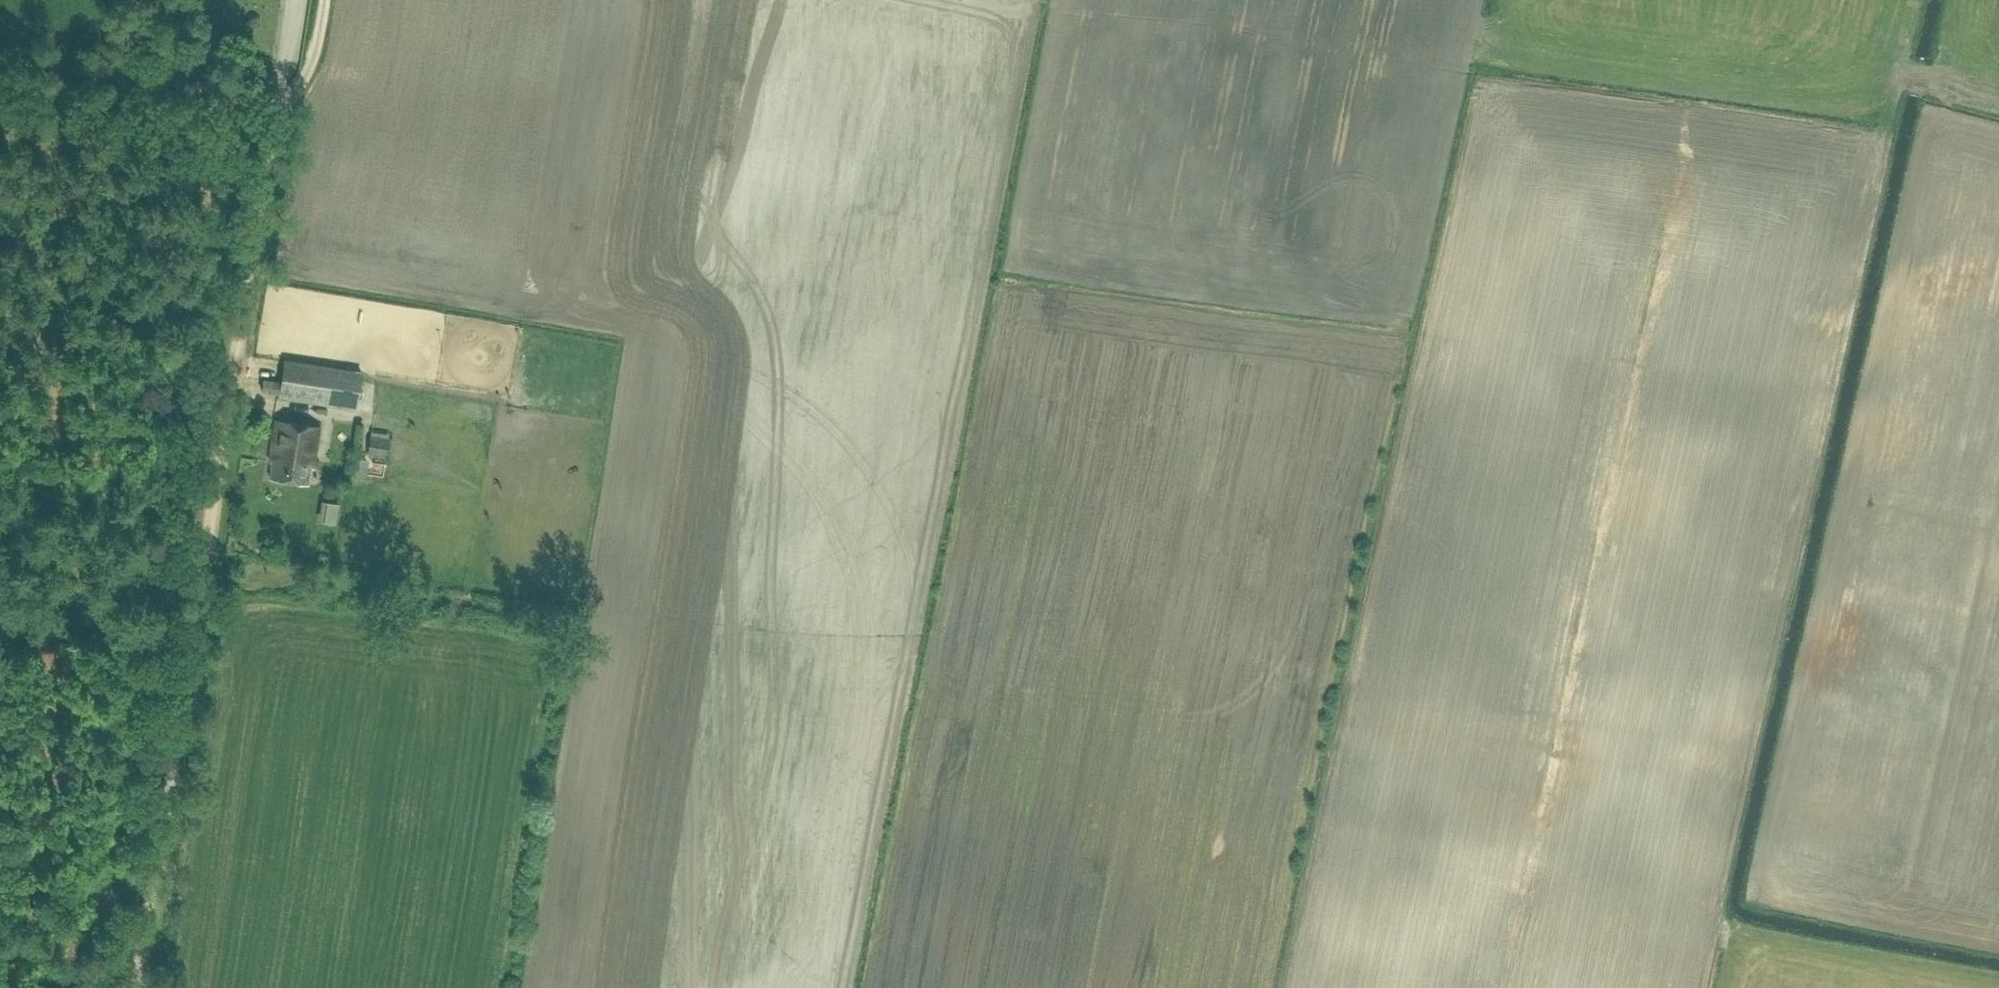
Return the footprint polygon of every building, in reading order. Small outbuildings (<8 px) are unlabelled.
[(354,410),(355,400),(360,372),(284,360),(278,398),(324,405),(354,410)] [(312,468),(318,427),(274,420),(268,461),(270,461),(268,477),(306,483),(309,467),(312,468)]
